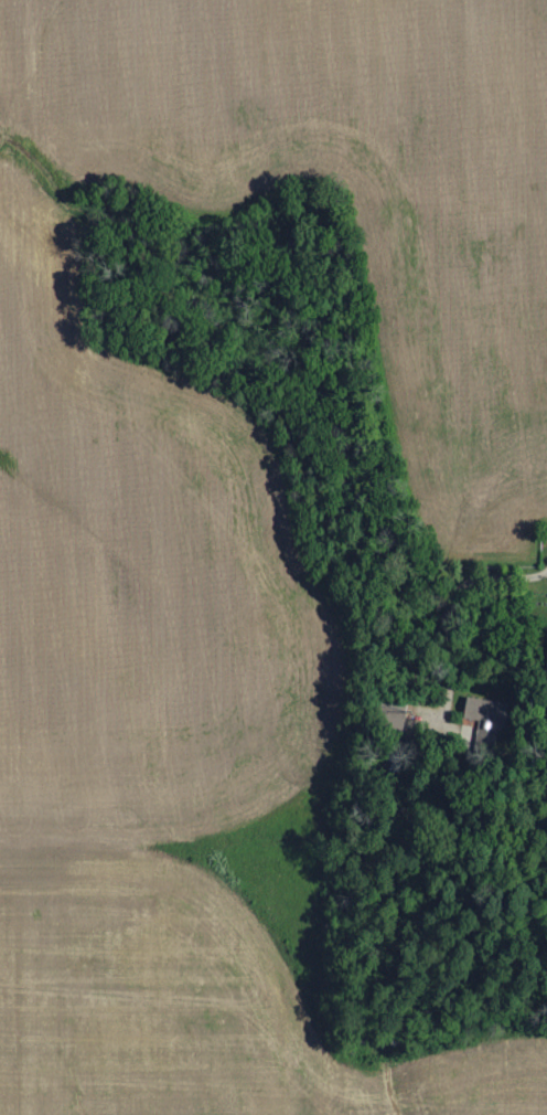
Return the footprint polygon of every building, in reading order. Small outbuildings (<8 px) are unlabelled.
[(509,704),(470,697),(463,730),(474,732),(476,722),(505,728),(509,704)]
